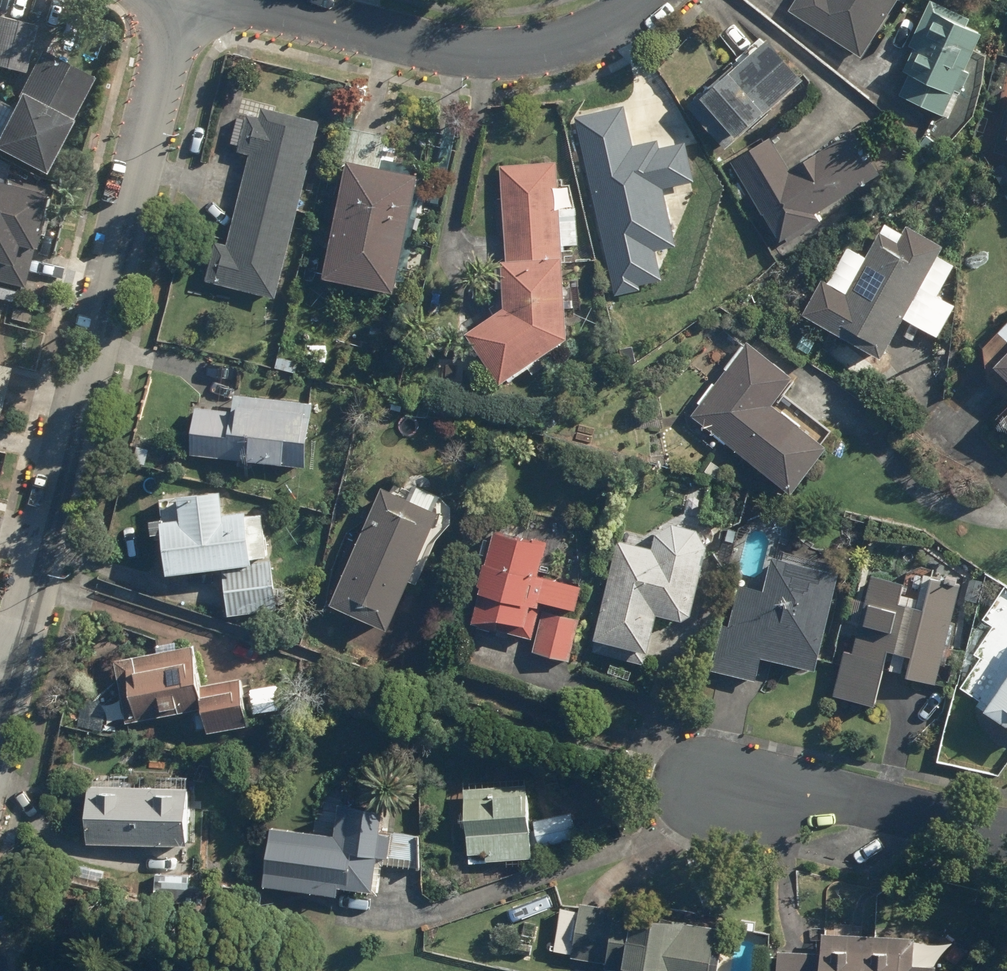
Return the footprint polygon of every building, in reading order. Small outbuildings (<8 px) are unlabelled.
[(782,10),(859,61),(900,0),(788,0),(782,10)] [(904,79),(893,102),(941,124),(984,30),(925,4),(893,75),(904,79)] [(0,14),(0,65),(30,71),(40,22),(0,14)] [(780,46),(766,32),(695,101),(737,145),(816,70),(787,40),(780,46)] [(45,45),(0,139),(0,141),(54,166),(99,71),(45,45)] [(669,185),(701,178),(691,132),(635,144),(625,101),(579,111),(616,288),(644,282),(642,273),(665,269),(659,244),(681,239),(669,185)] [(301,219),(325,119),(267,105),(265,113),(250,109),(240,149),(252,152),(228,248),(216,245),(208,279),(282,297),(295,242),(310,245),(315,223),(301,219)] [(799,171),(773,135),(736,161),(789,236),(887,167),(860,128),(799,171)] [(430,168),(358,153),(334,269),(405,284),(430,168)] [(577,333),(571,256),(570,242),(585,241),(583,183),(564,183),(563,161),(505,162),(508,258),(511,305),(473,324),(510,380),(577,333)] [(16,261),(20,240),(40,244),(53,187),(0,175),(0,258),(16,261)] [(942,292),(960,261),(947,253),(952,243),(913,220),(908,229),(889,218),(870,252),(852,242),(821,298),(897,342),(911,317),(942,335),(961,302),(942,292)] [(806,371),(755,334),(698,414),(802,487),(837,439),(784,401),(806,371)] [(983,374),(1006,397),(1006,348),(983,374)] [(323,397),(232,391),(231,406),(203,404),(199,455),(318,463),(323,397)] [(996,425),(1006,435),(1006,413),(996,425)] [(232,610),(290,602),(276,507),(260,509),(259,502),(237,506),(233,484),(170,494),(181,569),(225,563),(232,610)] [(449,508),(390,484),(341,601),(400,626),(449,508)] [(597,652),(655,665),(667,609),(701,617),(714,557),(717,553),(715,538),(704,524),(676,519),(660,532),(660,545),(622,537),(597,652)] [(537,650),(573,658),(591,580),(545,570),(552,540),(498,528),(478,615),(542,629),(537,650)] [(823,668),(848,568),(780,550),(771,585),(746,579),(723,666),(763,676),(769,654),(823,668)] [(847,648),(836,691),(880,703),(890,668),(945,681),(971,577),(924,566),(920,582),(880,571),(858,651),(847,648)] [(961,686),(1006,720),(1006,594),(987,622),(994,627),(974,654),(981,659),(961,686)] [(210,703),(217,730),(259,719),(257,711),(289,702),(284,681),(254,689),(251,679),(213,690),(203,651),(139,668),(152,718),(210,703)] [(201,785),(93,782),(92,840),(200,842),(201,785)] [(492,857),(539,857),(539,819),(539,784),(470,784),(470,865),(492,864),(492,857)] [(344,828),(274,823),(269,885),(382,894),(385,853),(402,854),(404,830),(393,829),(395,803),(346,799),(344,828)] [(578,809),(539,819),(546,844),(585,834),(578,809)] [(557,952),(609,960),(608,966),(641,970),(711,970),(719,922),(586,902),(585,909),(564,906),(557,952)] [(945,963),(921,962),(922,934),(829,929),(828,950),(783,948),(782,970),(945,970),(945,963)]
